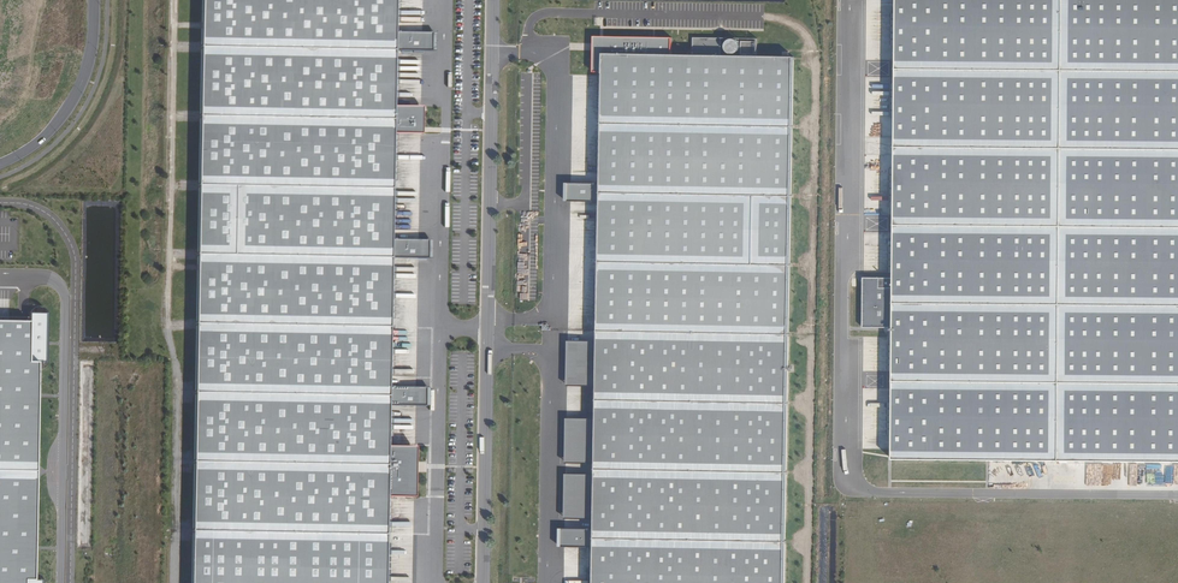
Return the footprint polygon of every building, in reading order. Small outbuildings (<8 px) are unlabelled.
[(192,531),(192,582),(386,582),(387,534),(387,497),(411,498),(412,447),(388,447),(389,406),(426,406),(427,388),(389,387),(392,257),(426,258),(427,240),(392,239),(392,133),(419,134),(420,106),(394,105),(395,50),(432,51),(433,33),(395,32),(396,0),(205,0),(192,531)] [(893,276),(865,276),(864,322),(893,322),(892,459),(1177,461),(1177,0),(895,0),(893,276)] [(747,4),(747,12),(764,12),(764,5),(747,4)] [(594,36),(593,72),(603,72),(601,184),(567,183),(567,201),(600,201),(594,528),(562,527),(562,547),(594,548),(593,582),(786,582),(796,55),(721,54),(721,36),(693,36),(692,55),(671,54),(671,37),(594,36)] [(886,194),(876,194),(876,215),(886,215),(886,194)] [(871,225),(871,229),(885,231),(887,220),(867,217),(866,224),(871,225)] [(45,582),(38,582),(38,364),(45,364),(46,314),(29,313),(28,322),(0,321),(0,582),(45,582)]
